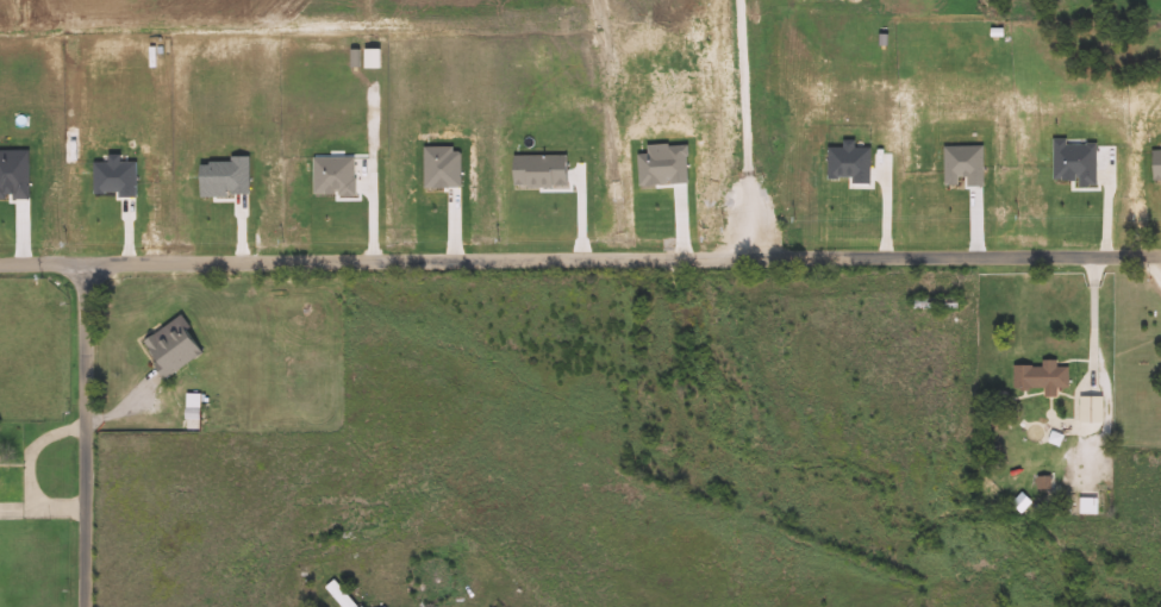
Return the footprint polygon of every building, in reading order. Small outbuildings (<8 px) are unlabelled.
[(1055,143),(1055,181),(1084,182),(1084,187),(1103,187),(1103,144),(1084,144),(1084,143),(1055,143)] [(152,369),(183,332),(200,345),(169,383),(152,369)] [(187,420),(187,394),(200,394),(200,420),(187,420)] [(336,580),(359,606),(343,606),(326,587),(336,580)]
